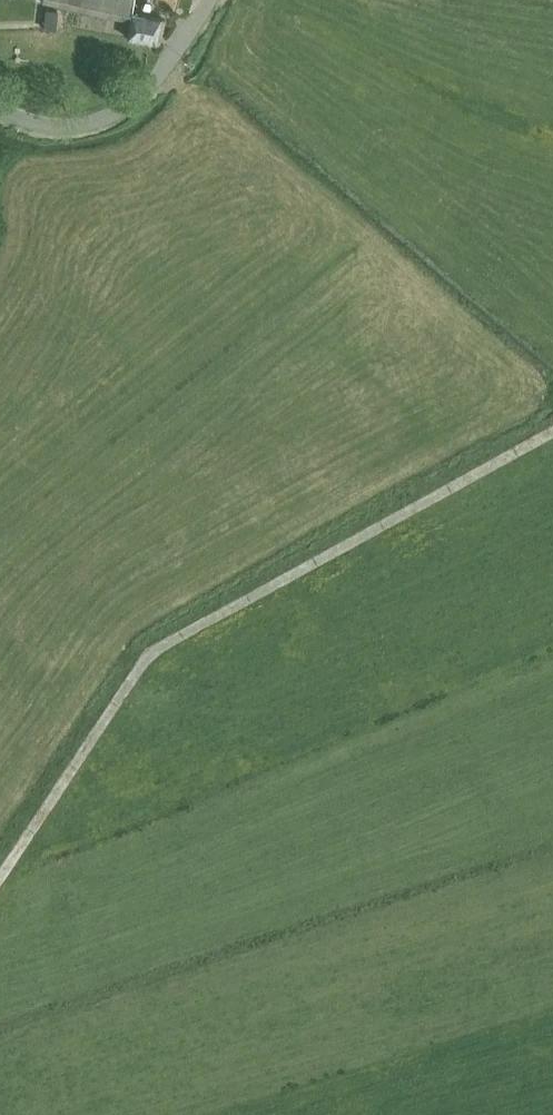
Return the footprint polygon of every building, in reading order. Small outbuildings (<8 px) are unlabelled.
[(42,2),(130,21),(127,38),(160,43),(164,19),(132,13),(135,0),(42,0),(42,2)]
